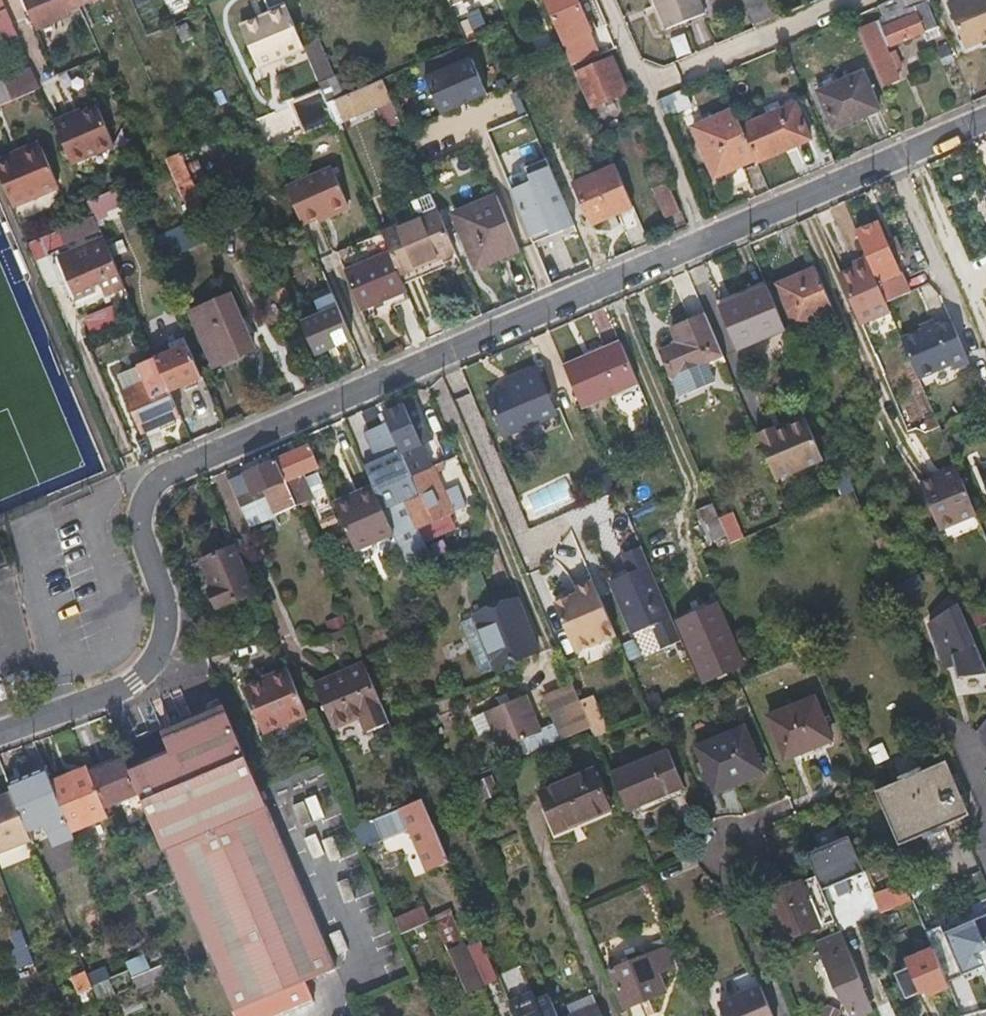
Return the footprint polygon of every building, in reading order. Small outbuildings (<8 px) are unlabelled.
[(34,26),(65,13),(63,9),(69,7),(67,1),(70,0),(23,0),(34,26)] [(282,0),(280,0),(264,7),(266,14),(284,5),(282,0)] [(456,31),(526,1),(526,0),(442,0),(456,31)] [(559,41),(588,28),(575,0),(541,0),(559,41)] [(661,26),(699,10),(694,0),(649,0),(661,26)] [(750,23),(755,21),(773,13),(768,0),(740,0),(750,23)] [(929,5),(927,0),(893,0),(876,7),(882,23),(926,6),(929,5)] [(944,1),(963,43),(985,33),(985,0),(947,0),(944,1)] [(284,5),(266,14),(269,20),(242,31),(256,64),(301,45),(297,34),(284,5)] [(857,33),(879,87),(897,79),(893,68),(900,65),(895,54),(889,56),(887,52),(926,36),(929,43),(940,39),(926,6),(882,23),(857,33)] [(5,9),(0,11),(0,31),(6,46),(19,42),(5,9)] [(269,20),(266,14),(239,25),(242,31),(269,20)] [(301,45),(317,82),(332,75),(316,39),(301,45)] [(486,90),(465,41),(419,61),(441,111),(463,101),(462,100),(486,90)] [(574,73),(587,103),(621,90),(609,59),(574,73)] [(10,100),(39,88),(30,67),(0,79),(0,80),(10,100)] [(320,89),(325,100),(341,93),(333,74),(332,75),(317,82),(320,89)] [(817,94),(831,127),(875,107),(860,74),(817,94)] [(325,100),(333,118),(389,93),(381,76),(341,93),(325,100)] [(653,98),(661,116),(687,106),(679,88),(653,98)] [(320,89),(254,119),(261,135),(267,147),(333,118),(325,100),(320,89)] [(742,127),(756,162),(806,140),(793,105),(742,127)] [(70,114),(53,120),(70,161),(112,143),(95,106),(71,117),(70,114)] [(713,181),(756,162),(742,127),(735,110),(690,127),(713,181)] [(13,157),(38,147),(35,142),(10,152),(13,157)] [(0,156),(0,176),(11,201),(54,184),(38,147),(13,157),(10,152),(0,156)] [(166,158),(193,220),(207,214),(181,152),(166,158)] [(532,241),(574,223),(545,157),(524,166),(530,180),(509,188),(532,241)] [(282,183),(298,219),(345,199),(328,162),(282,183)] [(604,212),(632,201),(615,164),(571,182),(589,223),(605,217),(604,212)] [(666,217),(683,210),(670,180),(652,187),(666,217)] [(87,199),(92,212),(124,197),(119,185),(87,199)] [(474,264),(518,247),(495,192),(452,211),(474,264)] [(442,258),(456,252),(437,206),(381,229),(386,240),(389,247),(398,269),(412,264),(416,274),(444,263),(442,258)] [(907,290),(876,220),(854,229),(863,249),(866,256),(884,300),(907,290)] [(36,260),(47,286),(68,278),(78,301),(122,281),(101,233),(36,260)] [(359,307),(406,287),(398,269),(389,247),(343,267),(359,307)] [(866,256),(863,249),(848,256),(851,262),(866,256)] [(859,318),(887,306),(884,300),(866,256),(851,262),(837,269),(859,318)] [(825,289),(814,263),(776,279),(795,324),(833,307),(825,289)] [(785,323),(765,275),(717,296),(737,343),(785,323)] [(191,311),(213,367),(253,349),(230,294),(191,311)] [(118,303),(83,314),(87,329),(122,318),(118,303)] [(299,322),(313,352),(350,337),(336,306),(299,322)] [(724,348),(706,307),(674,321),(680,335),(660,343),(679,389),(715,375),(706,356),(724,348)] [(923,327),(936,321),(934,316),(921,321),(923,327)] [(900,336),(917,375),(950,360),(952,365),(968,358),(950,317),(937,324),(936,321),(923,327),(900,336)] [(623,336),(563,363),(580,402),(640,376),(623,336)] [(169,390),(201,376),(184,337),(178,340),(180,345),(154,356),(161,373),(169,390)] [(486,386),(506,430),(552,410),(531,364),(501,377),(502,380),(486,386)] [(141,431),(179,415),(169,390),(161,373),(123,387),(141,431)] [(410,398),(401,402),(416,440),(426,435),(410,398)] [(401,402),(380,410),(384,420),(406,474),(426,465),(416,440),(401,402)] [(757,429),(776,474),(821,455),(805,415),(777,426),(775,420),(757,428),(757,429)] [(381,456),(368,462),(376,481),(386,506),(415,495),(406,474),(384,420),(369,427),(381,456)] [(314,441),(281,455),(290,478),(300,503),(332,489),(328,479),(305,488),(299,473),(323,462),(314,441)] [(290,478),(281,455),(246,470),(254,491),(255,493),(290,478)] [(930,467),(932,472),(954,463),(952,457),(930,467)] [(938,524),(973,507),(954,463),(932,472),(919,477),(938,524)] [(437,491),(426,465),(406,474),(415,495),(386,506),(396,529),(398,533),(446,513),(462,506),(453,485),(437,491)] [(840,489),(851,485),(845,470),(834,474),(840,489)] [(300,503),(290,478),(255,493),(265,519),(300,505),(300,503)] [(363,489),(341,498),(360,543),(396,529),(386,506),(376,481),(361,486),(363,489)] [(254,491),(241,496),(252,524),(265,519),(255,493),(254,491)] [(727,527),(712,493),(693,501),(708,535),(727,527)] [(398,533),(400,537),(404,547),(452,527),(446,513),(398,533)] [(360,543),(362,547),(364,552),(400,537),(398,533),(396,529),(360,543)] [(216,606),(256,589),(237,542),(202,557),(214,584),(208,587),(216,606)] [(682,637),(641,543),(622,551),(630,569),(610,578),(633,631),(649,624),(655,626),(664,645),(682,637)] [(615,634),(592,580),(574,587),(577,592),(565,597),(554,602),(575,651),(615,634)] [(563,592),(565,597),(577,592),(574,587),(563,592)] [(515,601),(449,629),(470,678),(536,651),(515,601)] [(985,675),(985,667),(959,604),(922,619),(938,663),(942,662),(946,670),(952,668),(955,676),(985,675)] [(724,617),(686,633),(705,674),(743,658),(724,617)] [(391,723),(367,664),(316,685),(334,729),(363,717),(369,732),(391,723)] [(305,713),(287,668),(265,675),(266,678),(243,687),(261,731),(305,713)] [(591,725),(573,683),(546,694),(557,720),(547,724),(533,690),(490,708),(504,742),(511,759),(591,725)] [(810,692),(766,712),(783,753),(828,733),(810,692)] [(744,722),(694,742),(713,786),(763,765),(744,722)] [(978,731),(985,751),(985,722),(978,731)] [(127,766),(139,794),(175,881),(232,1015),(275,1015),(306,1003),(299,983),(335,968),(332,961),(257,784),(231,723),(127,766)] [(301,743),(310,763),(324,757),(318,744),(315,737),(301,743)] [(609,770),(625,808),(683,784),(667,746),(609,770)] [(534,777),(556,829),(611,807),(588,755),(534,777)] [(919,769),(899,777),(900,781),(876,790),(898,841),(922,831),(924,834),(943,825),(942,823),(969,810),(948,760),(921,772),(919,769)] [(127,766),(124,761),(90,775),(104,808),(139,794),(127,766)] [(90,775),(87,769),(50,783),(65,819),(71,834),(108,819),(104,808),(90,775)] [(50,783),(46,772),(8,785),(25,828),(28,834),(45,827),(54,849),(74,840),(71,834),(65,819),(50,783)] [(31,841),(12,795),(0,799),(0,853),(31,841)] [(409,829),(428,873),(449,863),(422,798),(374,817),(384,840),(409,829)] [(800,824),(831,895),(858,885),(849,865),(845,867),(822,815),(800,824)] [(782,939),(835,917),(815,872),(766,893),(777,920),(775,921),(782,939)] [(880,912),(913,903),(906,882),(874,892),(880,912)] [(426,904),(392,918),(400,936),(433,922),(426,904)] [(433,922),(463,994),(482,987),(451,915),(433,922)] [(925,932),(935,955),(946,983),(985,966),(985,969),(985,916),(948,932),(945,924),(925,932)] [(854,1013),(872,1006),(863,983),(865,982),(854,955),(849,957),(844,946),(848,944),(841,928),(816,939),(827,965),(833,963),(854,1013)] [(71,943),(88,987),(107,979),(97,954),(104,952),(97,933),(71,943)] [(9,939),(21,967),(33,962),(22,934),(9,939)] [(661,949),(607,972),(620,1008),(661,992),(654,973),(669,967),(661,949)] [(160,979),(152,953),(127,961),(136,987),(160,979)] [(928,998),(949,990),(946,983),(935,955),(925,958),(923,954),(906,960),(909,968),(895,974),(905,1000),(926,992),(928,998)] [(557,1015),(547,993),(535,999),(519,963),(494,972),(512,1015),(557,1015)] [(755,971),(733,980),(740,995),(720,1004),(725,1015),(773,1015),(755,971)] [(595,1001),(557,1015),(601,1015),(595,1001)] [(654,1015),(649,1002),(622,1011),(623,1015),(652,1015),(654,1015)]
